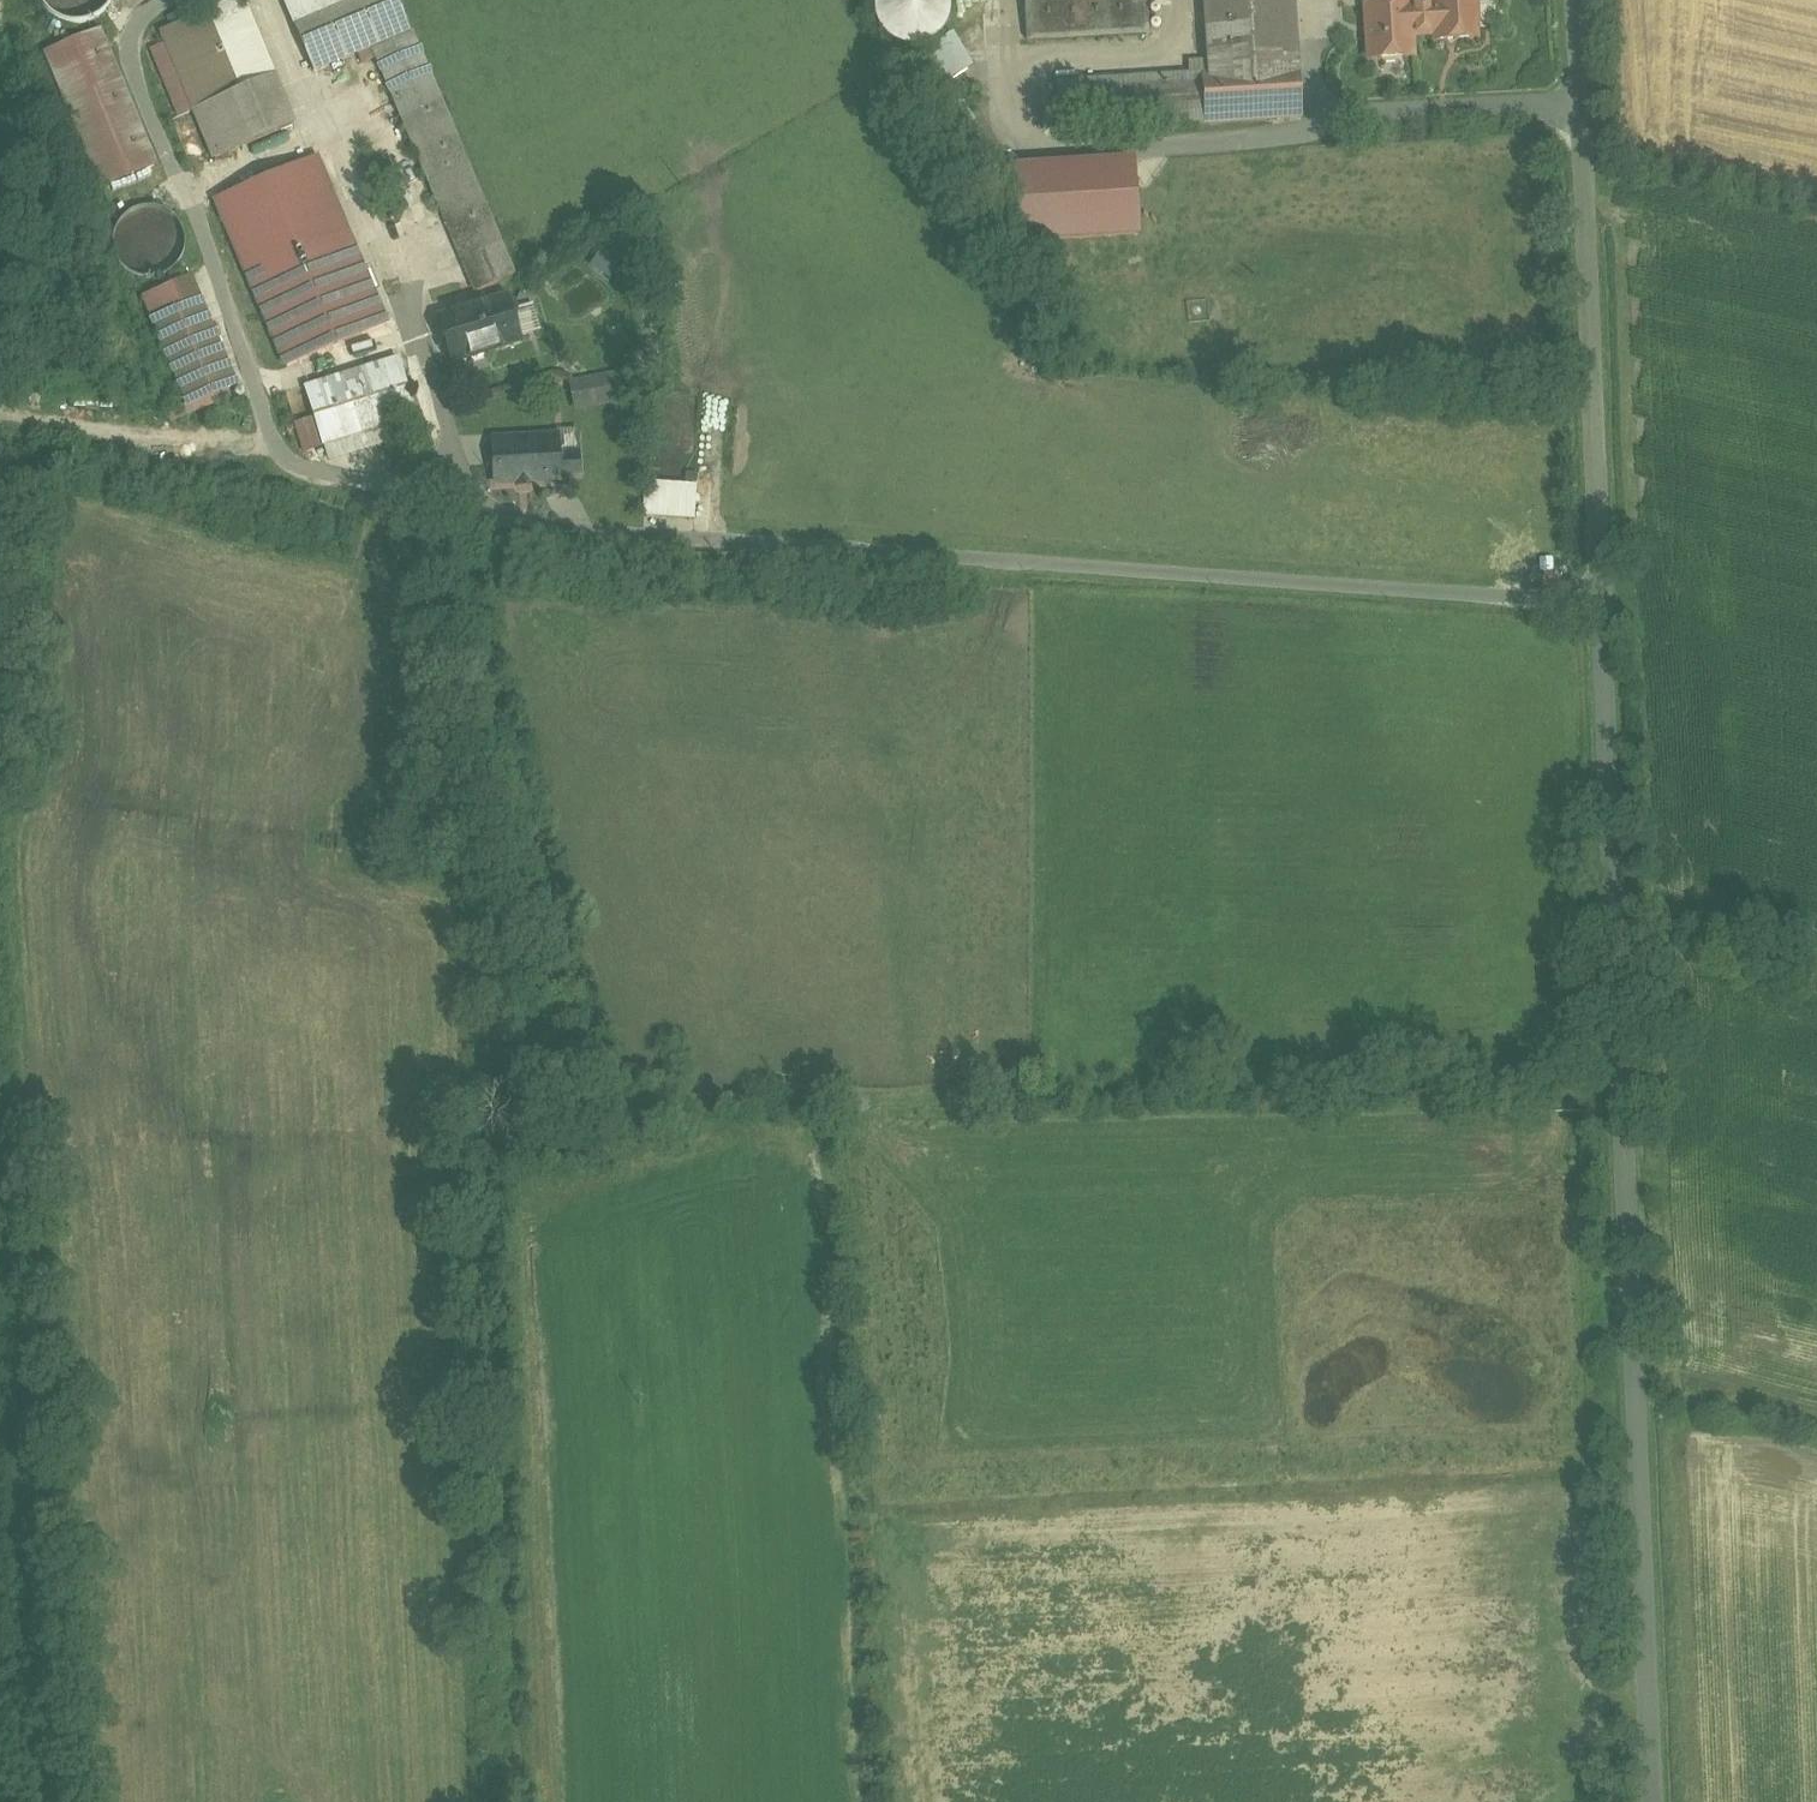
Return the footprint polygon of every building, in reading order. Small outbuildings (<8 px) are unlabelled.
[(52,12),(115,10),(114,0),(51,0),(52,12)] [(295,29),(313,73),(373,48),(410,32),(397,0),(363,0),(295,29)] [(896,42),(908,45),(919,44),(930,39),(938,31),(944,21),(945,9),(943,0),(879,0),(877,5),(877,16),(880,26),(887,35),(896,42)] [(1027,41),(1148,34),(1145,0),(1024,0),(1027,41)] [(1219,73),(1055,83),(1058,131),(1271,118),(1268,70),(1256,71),(1254,42),(1296,39),(1294,0),(1214,0),(1219,73)] [(1369,63),(1417,61),(1416,38),(1483,36),(1482,0),(1366,0),(1369,63)] [(502,248),(441,104),(410,32),(373,48),(464,264),(502,248)] [(155,166),(99,33),(46,55),(102,188),(155,166)] [(1298,68),(1268,70),(1271,118),(1301,116),(1298,68)] [(274,77),(194,110),(215,159),(294,126),(274,77)] [(370,245),(353,250),(314,157),(229,192),(275,302),(295,364),(397,332),(370,245)] [(1135,161),(1018,165),(1020,241),(1142,234),(1135,161)] [(161,210),(155,208),(148,208),(140,209),(134,211),(129,214),(125,217),(123,219),(121,222),(119,225),(117,229),(115,234),(114,238),(114,244),(114,248),(115,252),(116,256),(117,259),(120,263),(123,267),(125,269),(128,272),(133,275),(139,277),(145,278),(151,279),(159,277),(165,275),(170,272),(174,269),(177,265),(179,262),(181,259),(183,255),(184,250),(185,246),(185,242),(184,237),(183,234),(182,231),(180,226),(178,223),(175,219),(172,216),(170,214),(166,212),(161,210)] [(502,248),(464,264),(476,292),(514,276),(502,248)] [(150,296),(190,405),(172,412),(176,420),(249,394),(206,276),(150,296)] [(508,298),(438,319),(452,363),(521,341),(508,298)] [(398,359),(306,387),(324,445),(416,416),(398,359)] [(618,375),(571,385),(576,408),(623,399),(618,375)] [(557,436),(494,440),(496,484),(517,483),(517,480),(530,480),(530,482),(559,481),(557,436)] [(695,490),(647,487),(645,515),(693,518),(695,490)]
